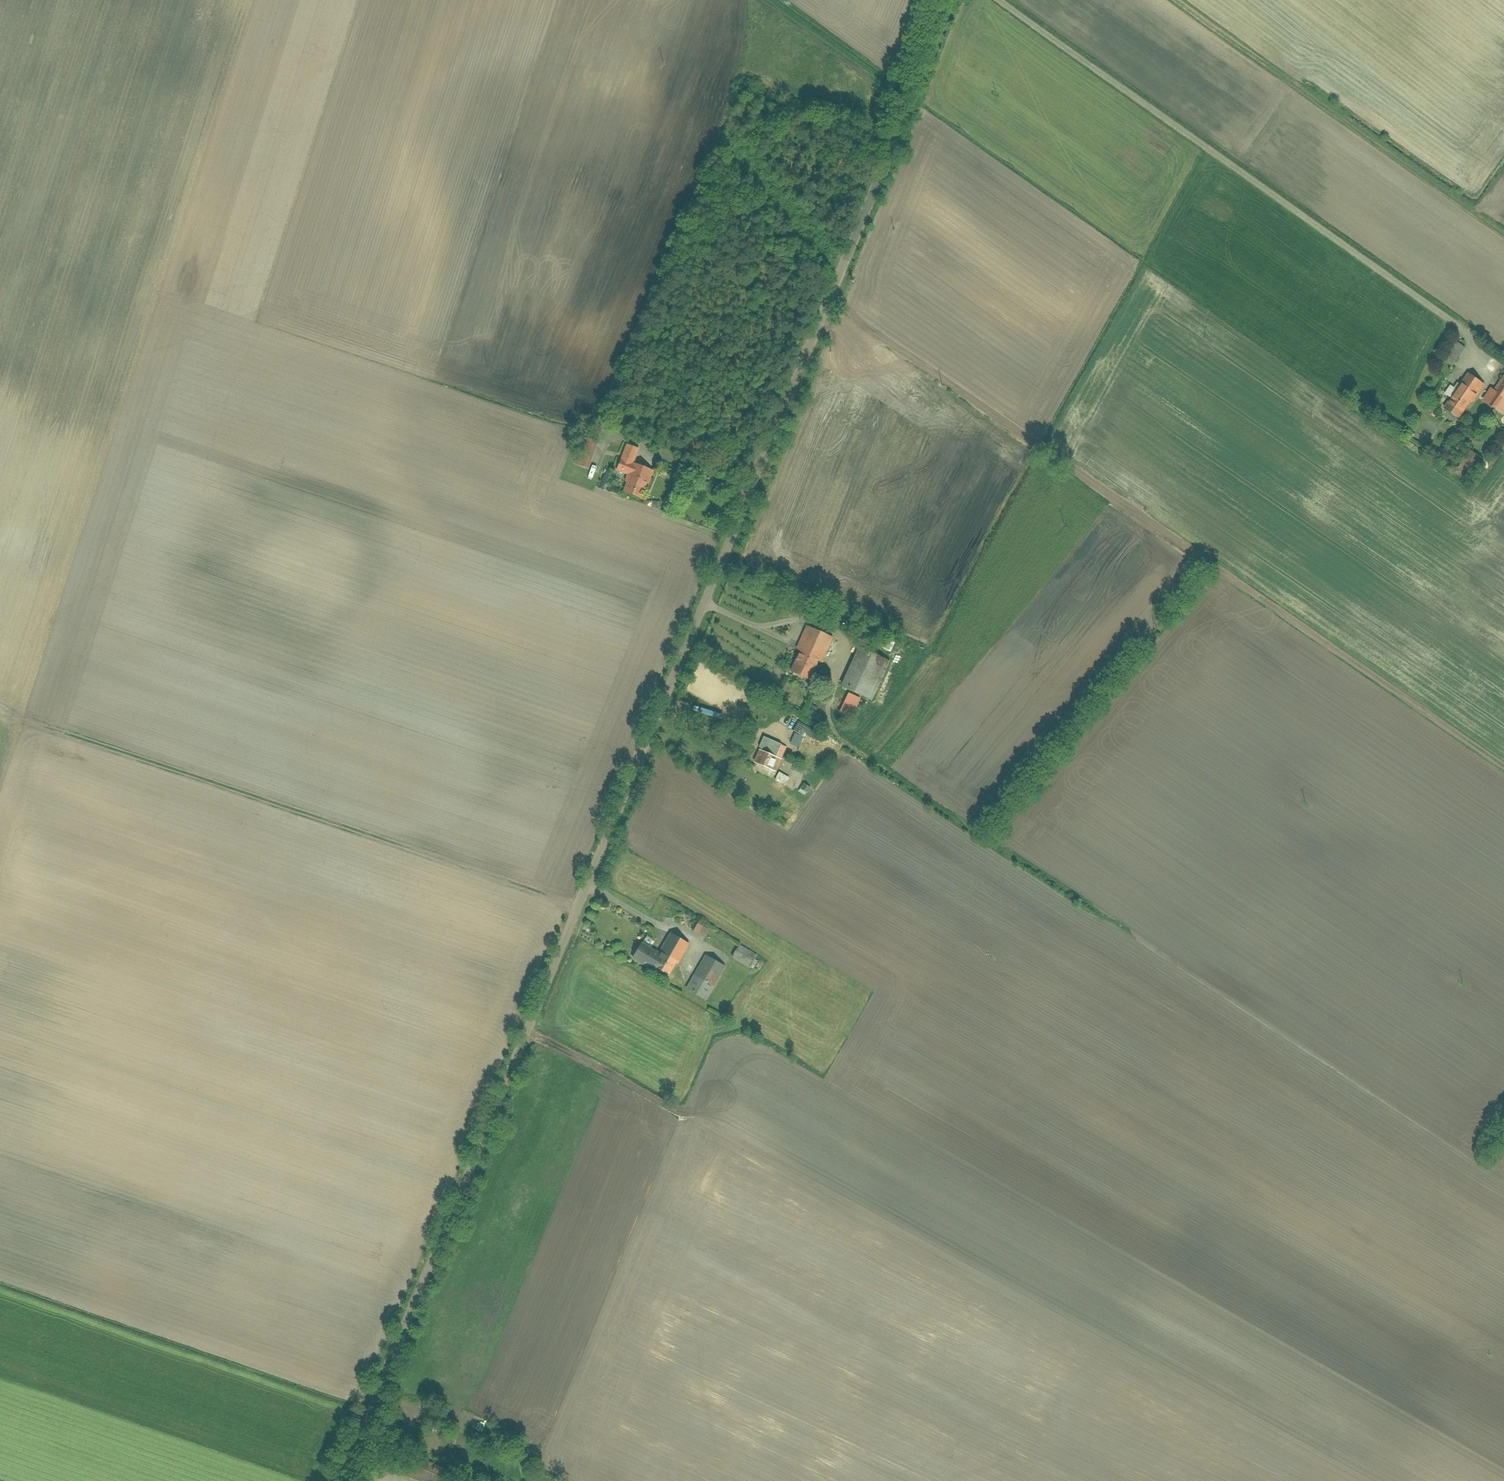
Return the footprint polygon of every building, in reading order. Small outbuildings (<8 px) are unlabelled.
[(1456,344),(1443,362),(1453,369),(1466,351),(1456,344)] [(1445,397),(1452,402),(1447,410),(1462,420),(1485,385),(1469,375),(1459,391),(1452,386),(1445,397)] [(1485,405),(1503,417),(1503,377),(1485,405)] [(629,476),(623,492),(644,499),(654,471),(635,464),(640,451),(625,445),(615,471),(629,476)] [(809,629),(789,673),(811,683),(832,640),(809,629)] [(860,651),(841,688),(872,704),(891,667),(860,651)] [(846,703),(838,715),(851,723),(858,710),(846,703)] [(785,715),(779,724),(799,737),(805,728),(785,715)] [(761,748),(755,763),(775,771),(780,759),(776,757),(781,744),(763,736),(759,747),(761,748)] [(699,925),(694,934),(704,939),(708,931),(699,925)] [(640,943),(631,960),(663,976),(664,974),(671,977),(689,943),(670,934),(660,954),(640,943)] [(741,946),(733,960),(750,971),(759,957),(741,946)] [(706,957),(686,992),(705,1003),(725,968),(706,957)] [(426,1459),(423,1466),(442,1474),(445,1468),(426,1459)]
